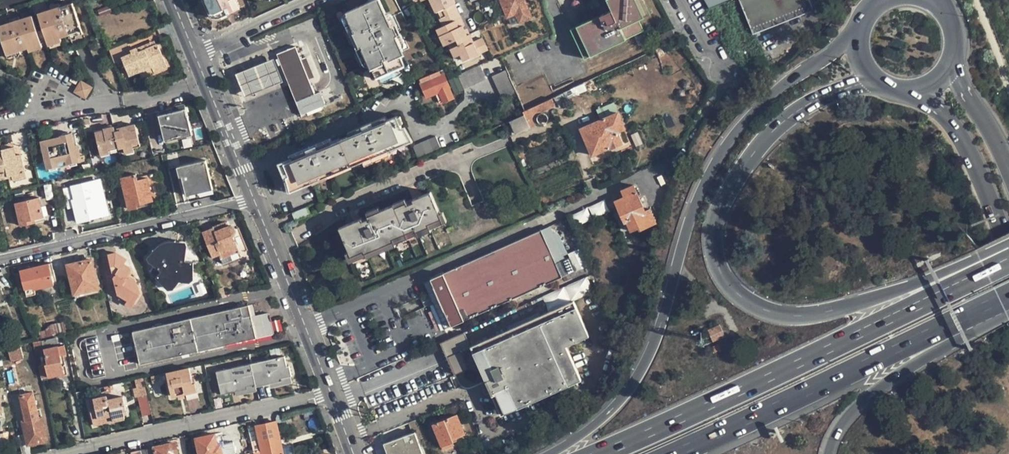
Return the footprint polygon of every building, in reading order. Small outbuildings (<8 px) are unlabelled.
[(209,11),(212,15),(222,16),(240,6),(237,0),(204,0),(209,11)] [(347,11),(361,40),(394,26),(388,13),(382,0),(372,0),(347,11)] [(442,8),(438,0),(431,0),(435,10),(437,10),(442,8)] [(442,8),(444,7),(447,14),(445,14),(449,22),(460,17),(456,8),(454,10),(451,3),(455,1),(454,0),(438,0),(442,8)] [(510,15),(517,12),(521,22),(533,17),(526,0),(504,0),(510,15)] [(583,22),(588,34),(577,39),(585,58),(645,31),(640,19),(652,13),(646,0),(616,0),(598,8),(598,9),(600,14),(583,22)] [(598,8),(616,0),(601,0),(598,8)] [(777,24),(813,10),(814,8),(810,0),(740,0),(754,33),(777,24)] [(61,8),(51,11),(39,15),(43,30),(46,39),(47,42),(60,38),(69,35),(82,31),(73,4),(61,8)] [(344,18),(356,43),(361,40),(347,11),(345,14),(344,18)] [(6,12),(0,14),(0,23),(9,20),(6,12)] [(514,25),(521,22),(517,12),(510,15),(514,25)] [(391,13),(388,13),(394,26),(398,24),(393,14),(391,13)] [(445,14),(440,16),(444,24),(449,22),(445,14)] [(10,24),(0,27),(0,34),(6,55),(19,51),(28,49),(41,44),(40,41),(38,32),(33,17),(19,21),(10,24)] [(458,39),(464,36),(462,32),(465,30),(462,25),(464,24),(460,17),(449,22),(458,39)] [(445,44),(449,43),(458,39),(449,22),(444,24),(437,28),(445,44)] [(572,28),(577,39),(588,34),(583,22),(572,28)] [(407,44),(398,24),(394,26),(405,48),(406,46),(407,44)] [(406,51),(405,48),(394,26),(361,40),(373,66),(379,79),(383,77),(406,67),(408,66),(402,53),(406,51)] [(661,34),(665,44),(678,39),(673,29),(661,34)] [(43,40),(46,39),(43,30),(38,32),(40,41),(43,40)] [(83,35),(82,31),(69,35),(70,39),(83,35)] [(467,34),(466,35),(470,43),(474,41),(470,33),(467,34)] [(468,58),(479,53),(474,41),(470,43),(466,35),(464,36),(458,39),(468,58)] [(479,53),(489,48),(483,36),(474,41),(479,53)] [(61,42),(60,38),(47,42),(49,46),(61,42)] [(157,39),(137,46),(139,51),(159,44),(157,39)] [(460,53),(463,60),(468,58),(458,39),(449,43),(455,55),(460,53)] [(368,66),(373,66),(361,40),(356,43),(366,64),(368,66)] [(168,67),(159,44),(139,51),(137,46),(132,49),(133,53),(123,57),(130,75),(140,71),(153,66),(155,72),(168,67)] [(279,53),(287,73),(321,59),(318,52),(304,58),(299,45),(279,53)] [(20,55),(19,51),(6,55),(7,59),(20,55)] [(458,62),(463,60),(460,53),(455,55),(458,62)] [(236,74),(245,97),(282,82),(273,59),(236,74)] [(327,73),(321,59),(287,73),(304,116),(327,107),(323,99),(315,78),(327,73)] [(488,77),(482,63),(473,68),(459,74),(465,88),(488,77)] [(142,77),(155,72),(153,66),(140,71),(142,77)] [(406,71),(406,67),(383,77),(385,80),(388,80),(404,73),(406,71)] [(503,97),(517,90),(507,69),(493,75),(503,97)] [(442,73),(441,71),(421,79),(428,96),(437,92),(440,98),(444,97),(445,99),(454,95),(444,72),(442,73)] [(77,92),(87,97),(91,87),(82,82),(77,92)] [(556,105),(553,97),(525,110),(527,113),(511,120),(516,132),(530,126),(530,125),(538,121),(535,114),(556,105)] [(184,116),(183,109),(160,114),(165,136),(172,134),(173,136),(183,133),(183,131),(192,129),(189,115),(184,116)] [(581,127),(592,154),(609,147),(611,147),(623,142),(618,130),(626,127),(619,111),(581,127)] [(374,124),(373,121),(363,126),(364,129),(357,132),(358,134),(351,136),(350,135),(333,142),(334,143),(328,146),(327,144),(319,147),(318,144),(308,149),(309,152),(302,154),(303,156),(296,159),(295,157),(286,162),(295,185),(407,139),(397,115),(388,119),(389,121),(382,123),(381,121),(374,124)] [(387,116),(373,121),(374,124),(381,121),(382,123),(389,121),(388,119),(387,116)] [(133,142),(140,140),(136,124),(116,129),(120,147),(125,146),(133,144),(133,142)] [(109,146),(110,149),(120,147),(116,129),(115,125),(105,128),(105,130),(96,132),(100,148),(109,146)] [(349,131),(350,135),(351,136),(358,134),(357,132),(364,129),(363,126),(349,131)] [(78,153),(76,145),(80,144),(77,130),(63,133),(63,136),(40,142),(46,169),(57,167),(56,162),(67,159),(68,164),(79,161),(79,158),(83,157),(81,152),(78,153)] [(414,145),(419,158),(443,148),(437,135),(414,145)] [(332,139),(318,144),(319,147),(327,144),(328,146),(334,143),(333,142),(332,139)] [(141,146),(140,140),(133,142),(133,144),(125,146),(126,153),(135,151),(134,148),(141,146)] [(18,153),(16,145),(3,148),(4,151),(8,171),(9,175),(13,173),(26,171),(22,152),(18,153)] [(111,153),(110,149),(109,146),(100,148),(101,155),(111,153)] [(294,154),(295,157),(296,159),(303,156),(302,154),(309,152),(308,149),(294,154)] [(4,151),(0,152),(0,173),(4,172),(8,171),(4,151)] [(205,184),(212,183),(207,159),(181,165),(188,194),(197,192),(197,188),(205,186),(205,184)] [(27,177),(26,171),(13,173),(14,179),(27,177)] [(139,180),(137,173),(122,177),(129,209),(138,206),(138,204),(154,200),(149,177),(139,180)] [(100,194),(103,194),(100,180),(64,188),(67,200),(74,198),(79,219),(92,216),(91,212),(103,209),(100,194)] [(213,188),(212,183),(205,184),(205,186),(197,188),(197,192),(213,188)] [(632,229),(640,226),(641,228),(657,221),(651,207),(646,209),(634,184),(623,189),(626,195),(616,200),(626,221),(628,220),(632,229)] [(369,256),(390,247),(398,244),(397,241),(420,231),(421,234),(434,229),(433,226),(445,221),(432,190),(414,197),(415,201),(409,203),(407,200),(396,205),(394,203),(369,214),(370,216),(364,220),(363,217),(341,226),(355,259),(368,253),(369,256)] [(108,213),(103,194),(100,194),(103,209),(91,212),(92,216),(108,213)] [(21,225),(34,222),(33,219),(45,216),(40,197),(16,203),(21,225)] [(577,211),(581,221),(610,209),(606,200),(577,211)] [(312,213),(308,205),(293,211),(297,219),(312,213)] [(228,221),(214,227),(216,230),(229,225),(228,221)] [(238,247),(239,251),(240,253),(248,249),(240,227),(237,228),(233,225),(229,225),(216,230),(214,227),(204,231),(213,256),(222,253),(238,247)] [(433,279),(454,326),(563,277),(543,231),(433,279)] [(173,244),(160,248),(150,260),(162,270),(159,274),(170,287),(179,277),(192,279),(192,260),(186,259),(188,245),(173,244)] [(223,257),(239,251),(238,247),(222,253),(223,257)] [(127,258),(117,252),(110,253),(119,292),(134,301),(140,291),(136,281),(127,276),(132,267),(124,262),(127,258)] [(99,287),(92,258),(68,263),(75,293),(99,287)] [(54,283),(49,264),(22,270),(28,294),(37,293),(36,287),(54,283)] [(447,329),(454,326),(433,279),(426,282),(447,329)] [(223,287),(216,288),(219,296),(225,293),(223,287)] [(575,300),(472,345),(502,413),(582,378),(568,344),(590,334),(575,300)] [(251,317),(248,305),(133,333),(141,365),(272,334),(267,313),(251,317)] [(50,329),(35,332),(39,340),(64,334),(62,322),(50,325),(50,329)] [(714,340),(726,335),(721,323),(709,328),(714,340)] [(48,362),(39,365),(42,379),(68,373),(63,353),(61,354),(58,337),(44,340),(48,362)] [(11,349),(12,358),(13,361),(25,358),(22,346),(11,349)] [(287,365),(285,356),(218,371),(223,393),(248,387),(248,384),(256,383),(257,385),(282,379),(282,377),(292,375),(290,365),(287,365)] [(216,371),(214,361),(206,363),(208,374),(216,371)] [(193,383),(190,368),(168,373),(173,394),(197,388),(196,382),(193,383)] [(136,396),(148,394),(144,377),(136,379),(138,387),(134,388),(136,396)] [(35,392),(22,395),(28,420),(25,421),(28,435),(20,437),(23,453),(32,453),(30,444),(46,440),(46,438),(49,437),(44,414),(40,415),(39,409),(35,392)] [(97,412),(99,424),(105,423),(104,418),(109,417),(110,422),(125,418),(123,410),(127,409),(124,395),(108,399),(107,395),(89,399),(92,413),(97,412)] [(442,445),(454,440),(453,437),(466,432),(459,413),(435,423),(442,445)] [(255,451),(256,453),(284,453),(276,420),(257,425),(259,438),(253,439),(255,451)] [(389,453),(425,453),(417,431),(385,441),(389,453)] [(216,432),(197,436),(201,453),(224,453),(237,451),(235,440),(225,442),(223,434),(217,435),(216,432)] [(177,453),(178,453),(175,441),(155,446),(155,447),(148,449),(149,453),(177,453)]
